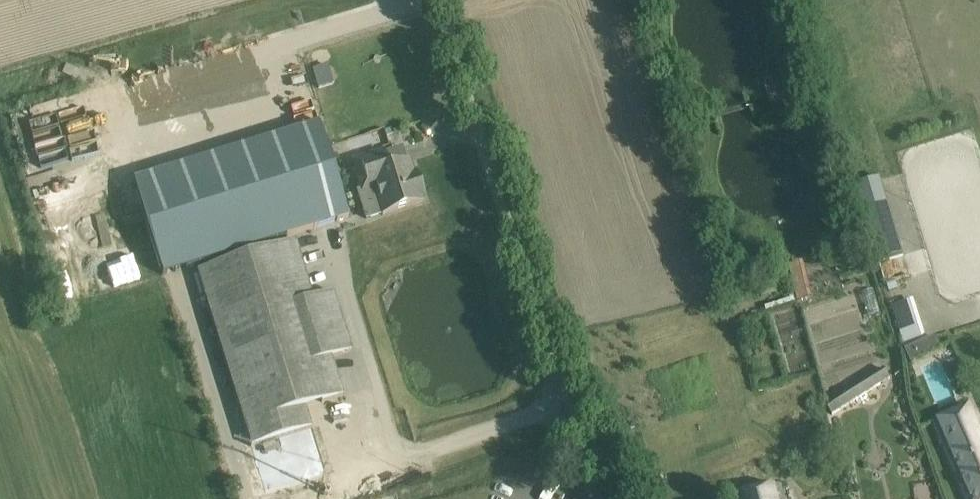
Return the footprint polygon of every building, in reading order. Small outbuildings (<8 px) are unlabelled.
[(333,83),(331,74),(315,78),(318,87),(333,83)] [(285,98),(286,108),(313,105),(312,95),(285,98)] [(319,124),(133,181),(145,220),(162,275),(348,218),(319,124)] [(384,152),(354,161),(362,188),(357,189),(367,218),(383,213),(421,201),(420,197),(424,196),(419,182),(416,172),(412,173),(408,161),(407,161),(388,167),(384,152)] [(902,253),(884,177),(860,183),(878,259),(902,253)] [(82,239),(96,235),(84,194),(71,197),(82,239)] [(295,240),(197,271),(251,446),(265,492),(325,474),(305,408),(343,396),(331,357),(351,351),(333,291),(312,298),(295,240)] [(800,262),(790,265),(798,298),(808,296),(800,262)] [(910,299),(893,305),(906,345),(924,339),(910,299)] [(913,348),(905,352),(910,364),(919,360),(913,348)] [(885,369),(826,405),(833,416),(891,379),(885,369)] [(934,421),(967,498),(979,498),(979,433),(969,406),(934,421)] [(734,497),(734,498),(784,498),(780,485),(734,497)]
